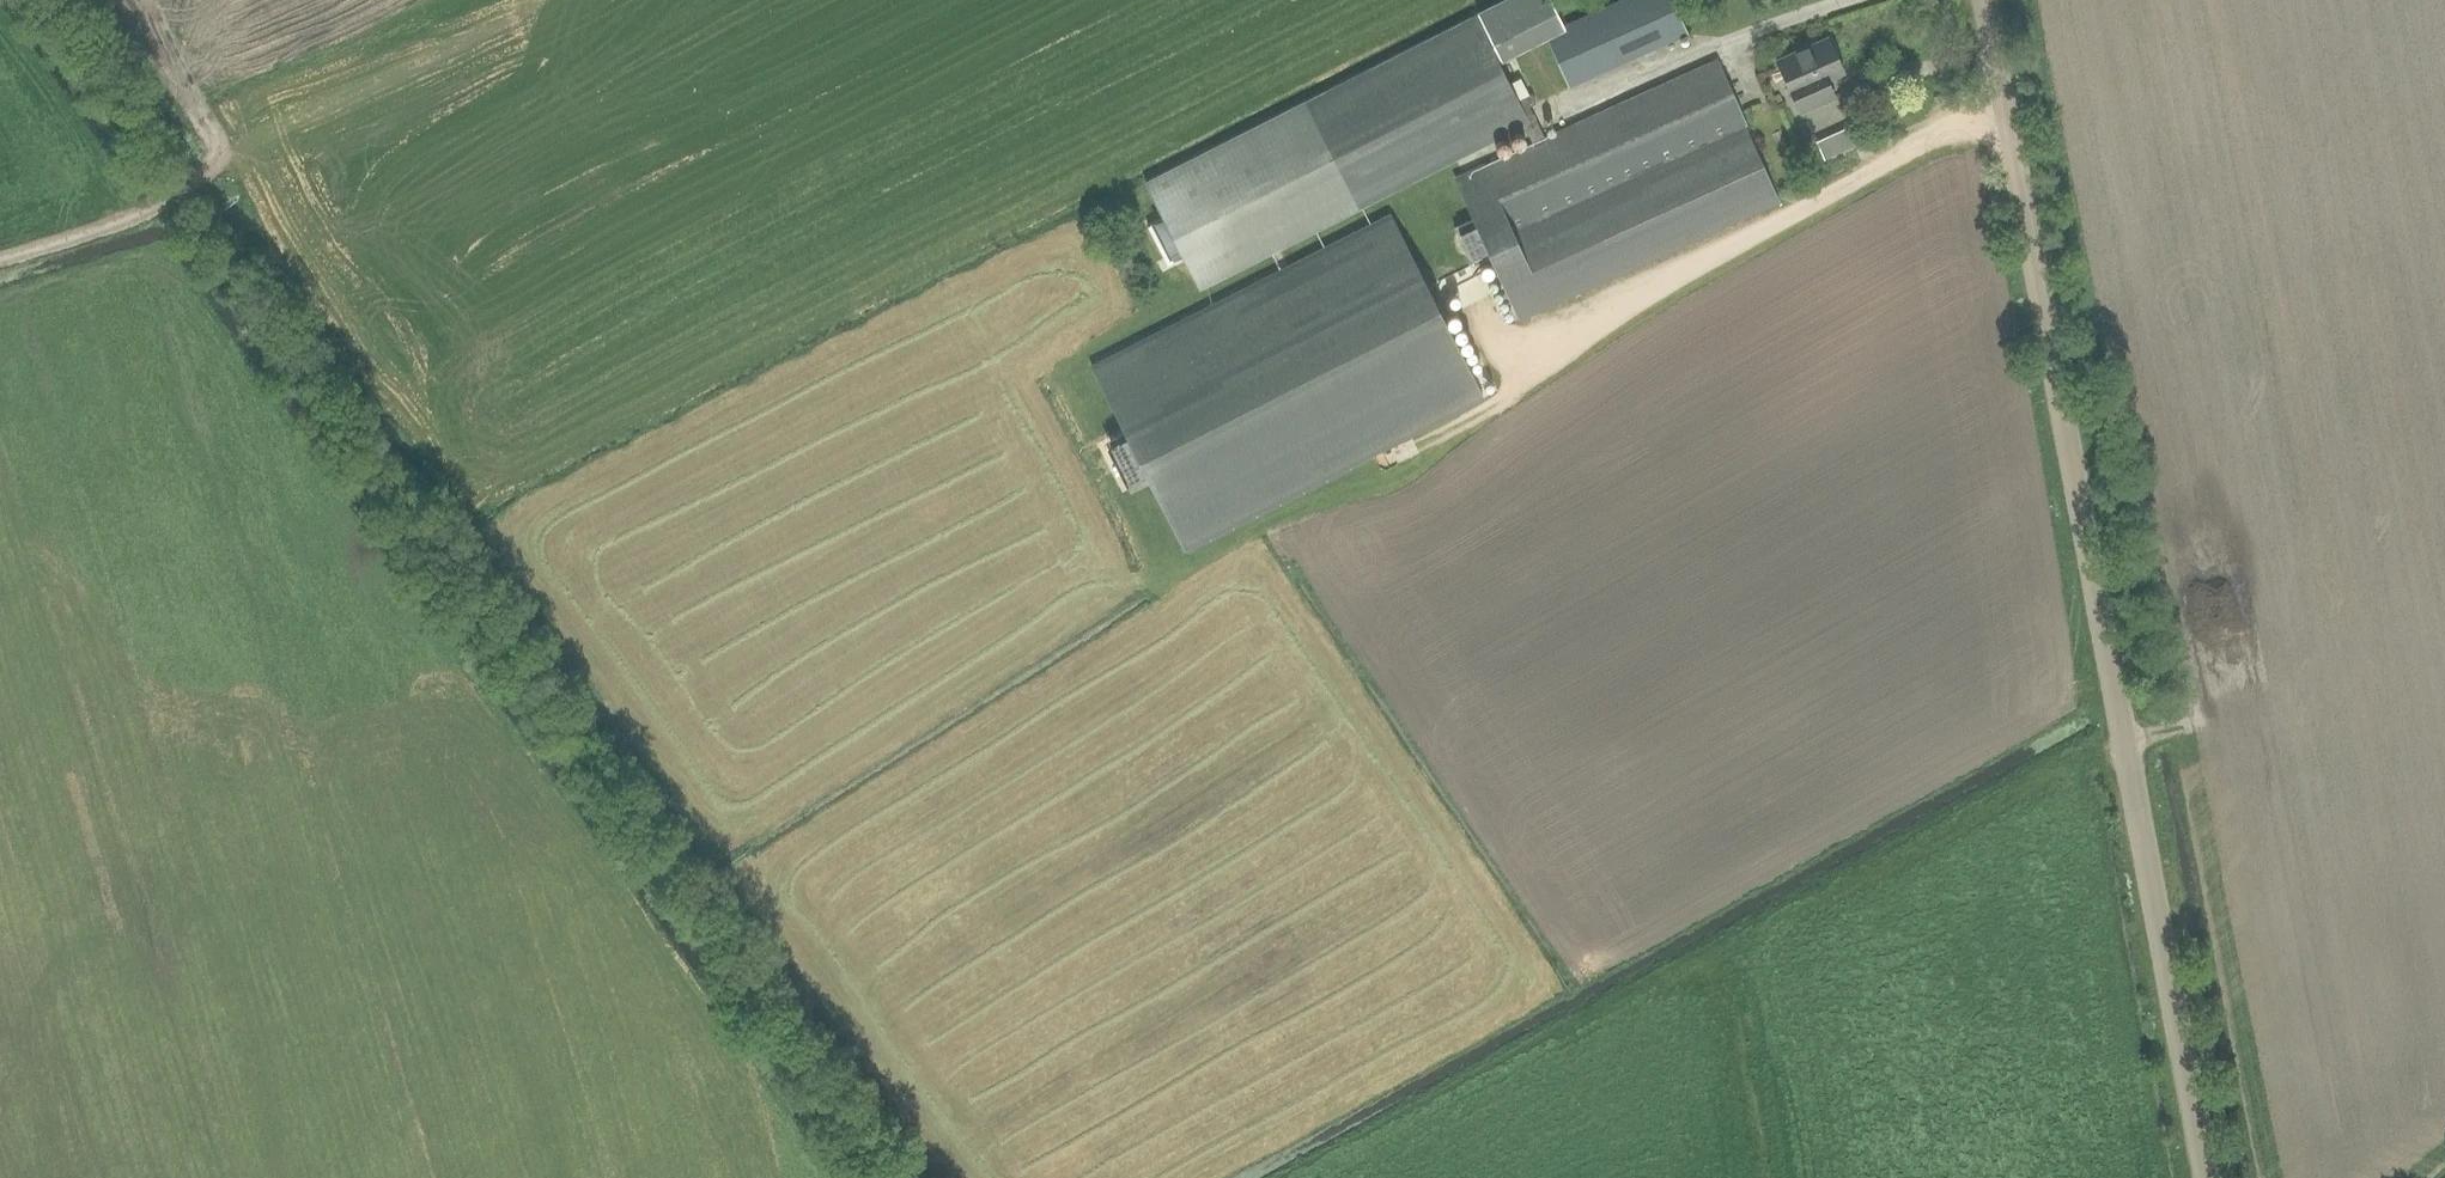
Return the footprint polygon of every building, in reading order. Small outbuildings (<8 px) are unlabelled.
[(1568,86),(1688,33),(1674,0),(1616,0),(1544,33),(1568,86)] [(1800,113),(1815,106),(1837,96),(1829,79),(1844,72),(1829,38),(1777,61),(1792,95),(1800,113)] [(1845,129),(1817,142),(1825,159),(1853,146),(1845,129)] [(1181,538),(1484,406),(1401,216),(1089,352),(1124,432),(1109,438),(1128,480),(1151,470),(1181,538)]
